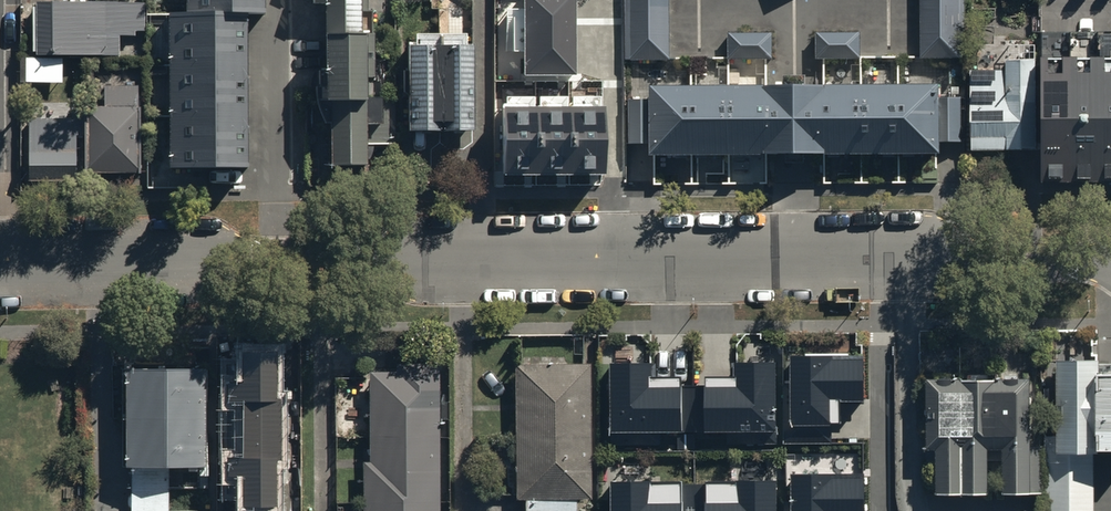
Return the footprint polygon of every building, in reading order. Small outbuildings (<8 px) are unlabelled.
[(36,49),(121,49),(121,35),(149,35),(149,0),(143,0),(36,0),(36,49)] [(193,8),(177,8),(177,169),(250,169),(249,11),(270,10),(269,0),(193,0),(193,8)] [(361,165),(360,139),(385,138),(384,87),(357,88),(357,74),(364,74),(363,39),(356,39),(356,0),(320,0),(323,166),(361,165)] [(525,74),(577,74),(577,0),(525,0),(525,74)] [(623,60),(670,60),(671,0),(624,0),(623,60)] [(922,55),(960,56),(961,0),(923,0),(922,55)] [(814,30),(814,56),(858,57),(859,31),(814,30)] [(726,32),(726,58),(770,59),(771,33),(726,32)] [(405,126),(463,126),(463,42),(405,42),(405,126)] [(65,81),(64,54),(21,55),(22,82),(65,81)] [(969,70),(970,148),(1037,147),(1035,58),(1004,58),(1004,70),(969,70)] [(1110,182),(1110,66),(1041,66),(1043,182),(1110,182)] [(87,104),(87,170),(145,170),(145,82),(106,82),(106,104),(87,104)] [(795,83),(647,83),(647,154),(796,154),(937,154),(937,143),(961,143),(961,96),(936,96),(936,83),(795,83)] [(603,106),(505,107),(505,174),(603,174),(603,106)] [(29,116),(29,178),(77,178),(77,116),(29,116)] [(277,398),(277,353),(245,353),(245,384),(229,384),(230,401),(245,401),(246,459),(230,460),(231,480),(244,480),(245,508),(277,508),(277,460),(282,460),(281,398),(277,398)] [(864,357),(793,357),(793,386),(785,386),(785,445),(832,445),(832,427),(842,427),(841,405),(864,405),(864,357)] [(1054,359),(1055,436),(1042,436),(1043,510),(1110,510),(1110,364),(1095,364),(1095,358),(1054,359)] [(360,462),(361,510),(437,510),(435,361),(393,361),(393,372),(366,372),(366,462),(360,462)] [(204,363),(124,363),(125,463),(132,462),(171,462),(205,462),(204,363)] [(589,363),(513,363),(514,499),(524,499),(574,499),(589,499),(589,363)] [(650,365),(612,365),(613,446),(661,446),(661,435),(675,435),(675,453),(699,453),(699,438),(728,437),(728,446),(777,446),(776,364),(735,364),(735,379),(708,379),(708,389),(679,390),(679,380),(651,381),(650,365)] [(1028,380),(924,380),(923,449),(937,450),(936,493),(983,493),(983,448),(1001,448),(1001,493),(1028,493),(1028,380)] [(132,462),(131,510),(171,510),(171,462),(132,462)] [(793,475),(793,505),(785,505),(785,510),(865,510),(864,474),(793,475)] [(611,510),(780,510),(780,482),(611,483),(611,510)] [(524,499),(524,510),(574,510),(574,499),(524,499)]
